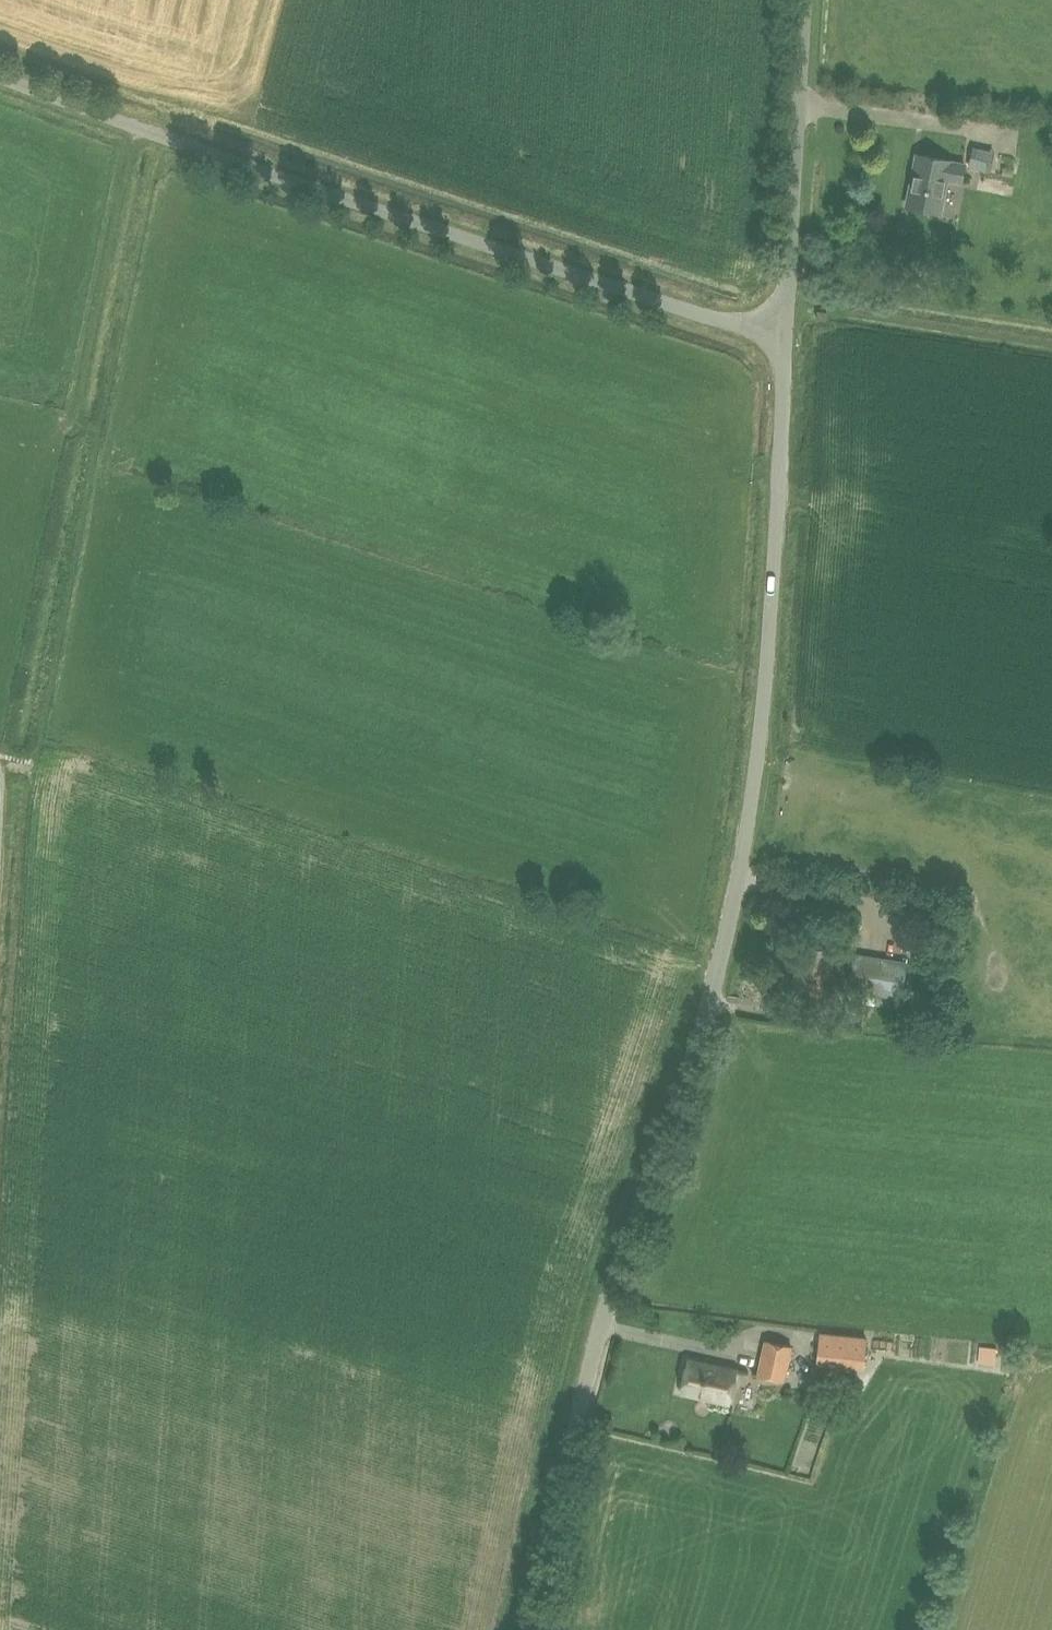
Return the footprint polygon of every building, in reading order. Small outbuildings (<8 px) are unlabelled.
[(950,162),(950,160),(917,154),(907,205),(940,212),(946,179),(961,182),(965,165),(950,162)] [(827,312),(818,312),(817,320),(827,321),(827,312)] [(831,910),(821,911),(823,928),(858,925),(855,892),(829,894),(831,910)] [(834,949),(802,944),(793,992),(826,997),(834,949)] [(900,1002),(908,961),(854,952),(846,992),(849,993),(876,995),(875,1004),(900,1007),(900,1002)] [(815,1363),(863,1369),(867,1337),(819,1331),(815,1363)] [(930,1333),(927,1349),(940,1352),(943,1335),(930,1333)] [(972,1356),(990,1358),(992,1340),(974,1338),(972,1356)] [(759,1373),(785,1379),(792,1344),(767,1339),(759,1373)] [(730,1401),(738,1368),(689,1357),(682,1391),(730,1401)]
